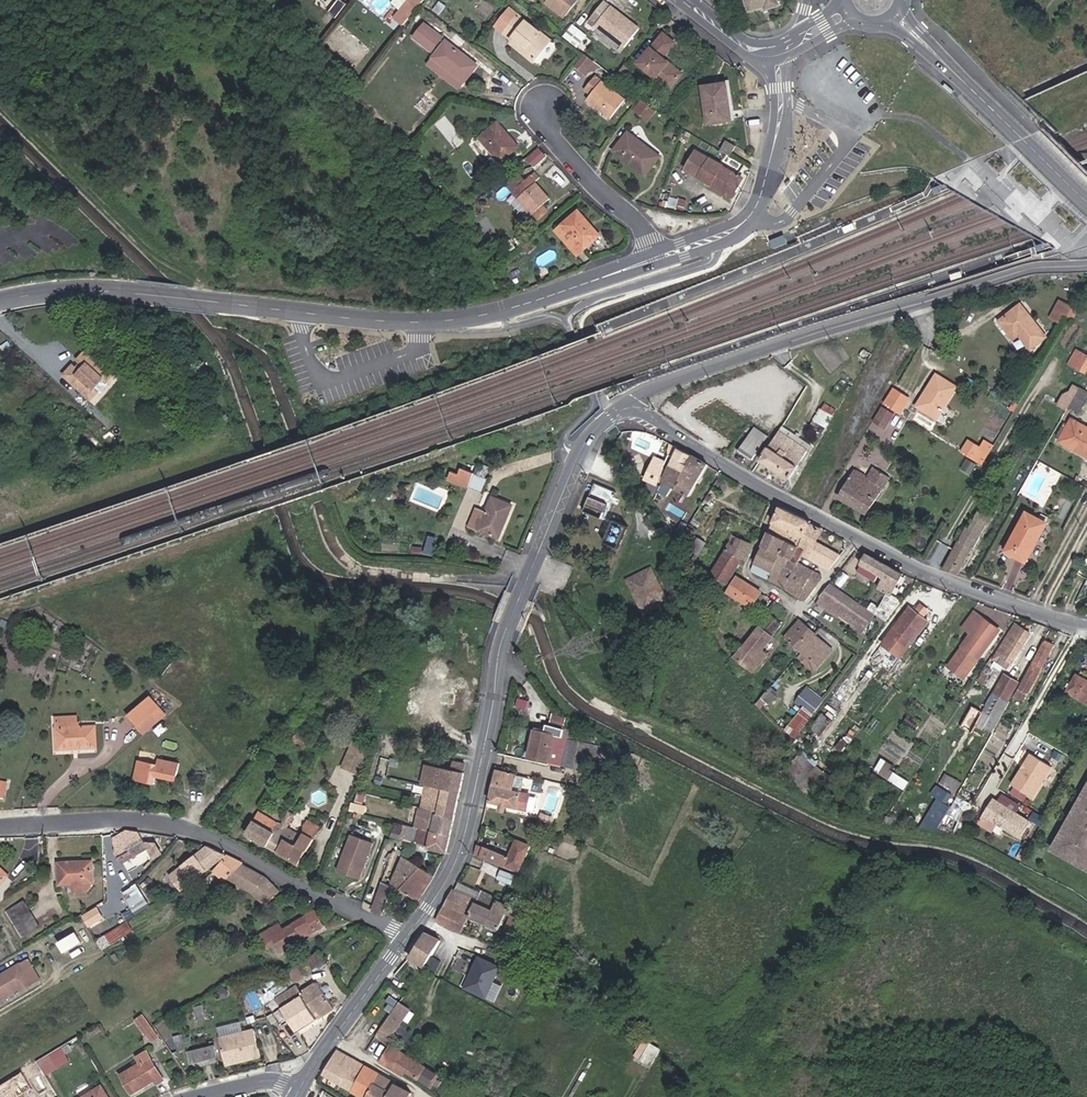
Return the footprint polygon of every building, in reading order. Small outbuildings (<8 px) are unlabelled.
[(336,18),(347,4),(342,0),(337,0),(328,12),(336,18)] [(425,0),(412,0),(410,3),(418,9),(425,0)] [(548,3),(565,16),(577,0),(551,0),(548,3)] [(751,12),(767,7),(768,10),(782,5),(780,0),(748,0),(751,12)] [(639,28),(605,2),(585,27),(591,31),(595,26),(624,48),(639,28)] [(441,15),(447,7),(442,3),(436,10),(441,15)] [(496,26),(504,33),(518,15),(510,8),(496,26)] [(549,40),(518,15),(504,33),(524,49),(522,52),(533,60),(549,40)] [(442,37),(425,24),(414,38),(431,51),(442,37)] [(573,24),(564,36),(578,46),(587,34),(573,24)] [(674,43),(663,34),(638,64),(669,89),(682,74),(662,57),(674,43)] [(434,58),(463,81),(476,64),(446,41),(434,58)] [(583,54),(575,66),(590,76),(598,63),(583,54)] [(459,88),(463,81),(434,58),(429,65),(459,88)] [(631,71),(623,66),(615,76),(623,82),(631,71)] [(610,117),(625,98),(602,80),(602,79),(596,75),(584,90),(591,95),(588,100),(610,117)] [(733,120),(727,82),(703,87),(709,124),(733,120)] [(429,94),(425,100),(432,107),(438,101),(429,94)] [(432,107),(425,100),(421,104),(429,111),(432,107)] [(655,113),(643,102),(636,111),(648,121),(655,113)] [(501,162),(519,146),(498,122),(480,137),(501,162)] [(645,175),(659,157),(628,133),(614,151),(645,175)] [(721,150),(731,156),(736,147),(726,141),(721,150)] [(538,165),(546,152),(537,146),(529,160),(538,165)] [(732,197),(743,177),(697,150),(686,170),(732,197)] [(532,214),(543,204),(550,198),(531,177),(522,185),(517,180),(510,186),(514,191),(513,192),(532,214)] [(549,211),(543,204),(532,214),(538,220),(549,211)] [(600,235),(578,211),(556,230),(577,255),(600,235)] [(785,234),(772,240),(776,250),(789,244),(785,234)] [(1048,335),(1023,304),(1003,320),(1017,337),(1022,333),(1033,347),(1048,335)] [(1056,308),(1052,314),(1061,319),(1065,313),(1056,308)] [(72,362),(63,371),(89,396),(96,389),(92,386),(102,376),(105,379),(113,371),(88,347),(78,357),(83,362),(78,368),(72,362)] [(1078,350),(1071,364),(1086,372),(1086,355),(1078,350)] [(934,391),(925,407),(940,417),(958,387),(940,375),(931,389),(934,391)] [(902,414),(910,396),(891,386),(882,404),(902,414)] [(1086,395),(1086,392),(1079,387),(1072,399),(1068,406),(1078,412),(1086,395)] [(921,405),(925,407),(934,391),(931,389),(921,405)] [(1068,406),(1072,399),(1064,394),(1058,405),(1066,410),(1068,406)] [(896,415),(884,408),(875,422),(888,429),(896,415)] [(827,427),(833,416),(822,410),(816,420),(827,427)] [(1069,425),(1061,438),(1060,440),(1086,455),(1086,427),(1072,419),(1069,425)] [(1061,438),(1069,425),(1064,422),(1056,436),(1061,438)] [(752,459),(768,436),(755,427),(739,450),(752,459)] [(790,477),(810,445),(783,427),(762,459),(790,477)] [(982,464),(989,453),(983,449),(987,442),(979,437),(968,455),(982,464)] [(989,453),(993,446),(987,442),(983,449),(989,453)] [(685,471),(693,457),(678,449),(670,465),(685,471)] [(670,465),(662,481),(689,496),(708,465),(693,457),(685,471),(670,465)] [(655,486),(666,463),(656,458),(646,480),(655,486)] [(972,472),(976,464),(968,459),(963,466),(972,472)] [(480,492),(486,478),(459,468),(456,474),(449,471),(446,479),(480,492)] [(867,514),(889,478),(874,468),(867,478),(855,470),(839,497),(867,514)] [(606,516),(616,491),(593,482),(583,507),(606,516)] [(484,513),(477,529),(497,539),(512,505),(491,496),(484,513)] [(967,527),(944,568),(959,572),(972,546),(975,548),(988,521),(990,522),(998,509),(984,501),(969,528),(967,527)] [(809,525),(810,522),(780,507),(768,532),(798,548),(809,525)] [(468,525),(477,529),(484,513),(476,509),(475,509),(468,525)] [(1047,522),(1028,512),(1009,549),(1027,558),(1047,522)] [(830,569),(840,556),(830,550),(827,555),(813,547),(815,542),(820,530),(809,525),(798,548),(804,551),(802,555),(830,569)] [(798,548),(768,532),(762,546),(780,554),(789,559),(798,564),(799,562),(802,555),(804,551),(798,548)] [(725,551),(742,559),(745,560),(752,545),(732,536),(725,551)] [(698,555),(705,543),(699,539),(692,551),(698,555)] [(827,555),(830,550),(815,542),(813,547),(827,555)] [(762,546),(754,564),(771,572),(780,554),(762,546)] [(727,584),(733,575),(742,559),(725,551),(710,574),(714,576),(727,584)] [(886,564),(866,553),(860,564),(861,565),(858,572),(875,582),(886,564)] [(771,572),(767,579),(782,588),(798,598),(804,588),(781,576),(789,559),(780,554),(771,572)] [(804,588),(798,598),(804,602),(825,576),(799,562),(798,564),(789,559),(781,576),(804,588)] [(771,572),(754,564),(750,571),(767,579),(771,572)] [(886,621),(902,601),(890,594),(902,573),(886,564),(875,582),(879,585),(877,588),(886,593),(876,614),(886,621)] [(625,580),(644,617),(671,604),(652,566),(625,580)] [(843,590),(852,579),(842,572),(834,583),(843,590)] [(723,591),(727,584),(714,576),(710,582),(723,591)] [(736,577),(729,589),(727,593),(751,608),(751,607),(760,592),(736,577)] [(830,585),(818,600),(863,632),(874,616),(830,585)] [(756,610),(765,596),(760,592),(751,607),(756,610)] [(970,616),(978,605),(970,599),(962,610),(970,616)] [(908,647),(926,622),(910,609),(891,634),(908,647)] [(971,632),(982,618),(975,613),(964,627),(971,632)] [(741,649),(741,648),(734,657),(748,668),(774,637),(772,635),(781,625),(769,615),(741,649)] [(971,632),(956,654),(974,666),(999,630),(982,618),(971,632)] [(802,652),(819,667),(833,650),(799,620),(784,637),(802,652)] [(1008,668),(1029,634),(1015,625),(994,659),(1008,668)] [(1028,693),(1053,646),(1044,641),(1019,688),(1028,693)] [(358,654),(353,650),(347,659),(353,662),(358,654)] [(802,652),(797,657),(814,672),(819,667),(802,652)] [(188,661),(180,655),(171,667),(179,673),(188,661)] [(892,680),(896,683),(906,669),(889,657),(875,675),(878,679),(877,680),(887,687),(892,680)] [(977,723),(992,731),(1008,702),(1018,682),(1004,675),(977,723)] [(1077,676),(1068,693),(1086,703),(1086,682),(1077,676)] [(824,700),(807,687),(787,712),(795,718),(785,731),(795,738),(824,700)] [(150,698),(129,716),(137,726),(159,709),(150,698)] [(551,713),(549,723),(563,726),(565,715),(551,713)] [(820,735),(831,721),(822,715),(812,728),(820,735)] [(76,717),(53,718),(54,731),(74,730),(76,730),(76,717)] [(74,730),(53,731),(55,751),(94,749),(93,729),(76,730),(74,730)] [(300,729),(297,733),(305,738),(307,735),(300,729)] [(302,749),(308,740),(305,738),(297,733),(296,732),(290,741),(302,749)] [(601,746),(539,733),(534,758),(596,771),(601,746)] [(281,741),(275,736),(268,744),(275,749),(281,741)] [(1061,759),(1064,753),(1057,749),(1054,755),(1061,759)] [(363,760),(345,752),(339,767),(357,774),(363,760)] [(1053,764),(1032,753),(1027,762),(1028,764),(1026,767),(1024,768),(1015,784),(1037,795),(1053,764)] [(784,773),(801,787),(817,769),(801,754),(794,761),(793,760),(787,767),(788,768),(784,773)] [(156,777),(175,781),(179,763),(160,759),(158,765),(138,761),(134,780),(154,784),(156,777)] [(450,760),(448,770),(464,773),(466,763),(450,760)] [(910,779),(880,760),(874,769),(904,789),(910,779)] [(426,786),(460,793),(464,773),(448,770),(427,765),(422,785),(426,786)] [(512,790),(515,774),(498,770),(491,800),(502,802),(500,808),(505,809),(507,804),(526,808),(529,794),(512,790)] [(956,792),(961,783),(945,774),(939,784),(956,792)] [(947,802),(952,793),(937,784),(932,793),(947,802)] [(294,792),(284,786),(278,796),(288,802),(294,792)] [(437,811),(455,816),(460,793),(426,786),(424,794),(440,798),(437,811)] [(437,811),(440,798),(424,794),(420,807),(437,811)] [(1085,801),(1081,799),(1059,839),(1064,841),(1060,848),(1086,863),(1086,798),(1085,801)] [(359,804),(351,802),(349,810),(358,812),(358,810),(359,806),(359,804)] [(1032,823),(995,803),(986,821),(1023,840),(1032,823)] [(420,807),(419,807),(417,818),(414,817),(412,826),(417,827),(420,828),(451,835),(455,816),(437,811),(420,807)] [(246,833),(268,846),(276,832),(272,830),(278,822),(259,811),(246,833)] [(1045,817),(1036,812),(1031,821),(1041,825),(1045,817)] [(314,837),(322,826),(309,817),(301,828),(314,837)] [(276,832),(268,846),(299,864),(314,837),(305,832),(303,836),(278,822),(272,830),(276,832)] [(406,825),(395,822),(392,836),(401,839),(406,825)] [(406,825),(401,839),(414,841),(417,827),(412,826),(406,825)] [(451,835),(420,828),(417,842),(429,845),(428,848),(447,852),(449,848),(451,835)] [(147,849),(153,859),(162,854),(156,844),(144,842),(138,832),(127,831),(113,839),(116,854),(123,864),(147,849)] [(360,878),(373,843),(351,834),(338,870),(360,878)] [(1064,841),(1059,839),(1056,846),(1060,848),(1064,841)] [(529,846),(517,840),(509,857),(506,866),(519,871),(529,846)] [(227,855),(207,847),(171,875),(172,877),(181,888),(183,890),(227,855)] [(498,863),(502,854),(482,847),(482,848),(479,855),(498,863)] [(506,866),(509,857),(502,854),(498,863),(506,866)] [(230,880),(242,864),(228,856),(215,871),(226,881),(229,879),(230,880)] [(419,900),(433,876),(403,856),(392,882),(419,900)] [(483,870),(497,874),(499,866),(486,861),(483,870)] [(91,862),(59,864),(60,885),(69,885),(70,893),(93,892),(91,862)] [(269,880),(242,864),(230,880),(234,882),(253,892),(266,904),(279,891),(269,880)] [(512,883),(516,874),(500,868),(497,877),(512,883)] [(181,888),(172,877),(163,884),(172,895),(181,888)] [(383,881),(374,905),(372,911),(383,915),(393,886),(383,881)] [(140,888),(127,895),(135,911),(148,904),(140,888)] [(455,888),(437,920),(461,931),(469,916),(477,899),(455,888)] [(477,899),(469,916),(499,930),(509,905),(498,899),(498,897),(482,890),(477,899)] [(22,903),(5,913),(21,939),(38,929),(22,903)] [(89,927),(105,917),(97,905),(82,915),(89,927)] [(283,930),(279,923),(256,936),(264,951),(277,944),(281,951),(325,926),(316,911),(283,930)] [(536,924),(511,914),(504,932),(519,938),(528,942),(536,924)] [(96,940),(104,951),(133,931),(127,921),(96,940)] [(71,948),(85,941),(79,931),(66,938),(71,948)] [(441,940),(426,934),(410,956),(425,965),(441,940)] [(528,942),(519,938),(516,944),(526,947),(528,942)] [(441,940),(425,965),(433,970),(449,944),(441,940)] [(325,963),(318,952),(299,964),(306,974),(318,967),(318,968),(325,963)] [(495,1002),(502,984),(493,980),(500,964),(476,953),(461,987),(495,1002)] [(28,962),(18,967),(29,987),(39,981),(28,962)] [(0,977),(0,1001),(17,991),(18,993),(29,987),(18,967),(0,977)] [(273,991),(297,1031),(334,1008),(318,982),(301,992),(297,986),(291,990),(286,982),(273,991)] [(405,1015),(409,1008),(400,1002),(395,1008),(405,1015)] [(207,1019),(204,1005),(196,1007),(199,1021),(207,1019)] [(390,1037),(405,1015),(397,1009),(395,1008),(381,1030),(390,1037)] [(148,1023),(141,1028),(151,1044),(159,1039),(148,1023)] [(254,1030),(221,1038),(227,1065),(241,1062),(240,1058),(243,1057),(247,1060),(260,1057),(254,1030)] [(390,1037),(381,1030),(377,1037),(387,1043),(390,1037)] [(651,1066),(661,1049),(644,1038),(633,1056),(651,1066)] [(68,1046),(62,1049),(66,1055),(71,1052),(68,1046)] [(217,1056),(215,1046),(191,1052),(193,1062),(217,1056)] [(391,1046),(381,1062),(402,1075),(405,1071),(431,1087),(432,1084),(437,1087),(441,1081),(436,1078),(438,1075),(391,1046)] [(62,1049),(61,1048),(51,1053),(56,1061),(66,1055),(62,1049)] [(337,1050),(322,1074),(338,1082),(345,1068),(350,1071),(356,1060),(337,1050)] [(165,1079),(148,1051),(138,1057),(141,1064),(122,1074),(134,1093),(156,1080),(158,1084),(165,1079)] [(58,1068),(49,1054),(37,1062),(45,1075),(58,1068)] [(338,1082),(364,1096),(366,1096),(380,1073),(356,1060),(350,1071),(345,1068),(338,1082)] [(40,1072),(35,1063),(26,1069),(9,1079),(14,1088),(40,1072)] [(394,1081),(380,1073),(366,1096),(386,1096),(394,1081)] [(386,1096),(409,1096),(412,1091),(394,1081),(386,1096)] [(83,1096),(109,1096),(101,1086),(83,1096)]
